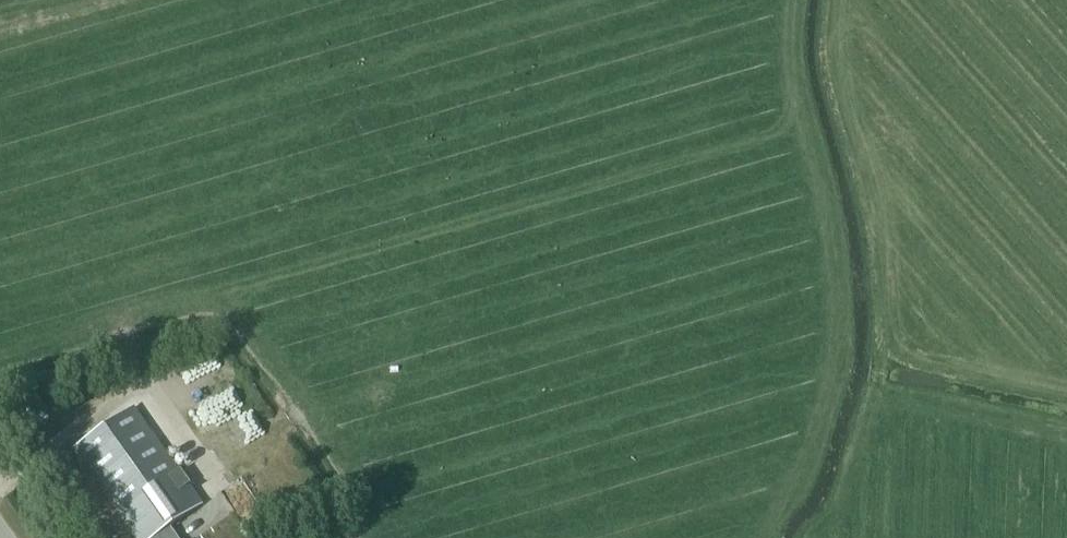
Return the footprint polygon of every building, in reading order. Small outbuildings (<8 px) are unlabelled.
[(132,408),(72,450),(115,512),(133,537),(176,537),(169,528),(201,505),(187,486),(188,485),(179,472),(178,473),(132,408)]
